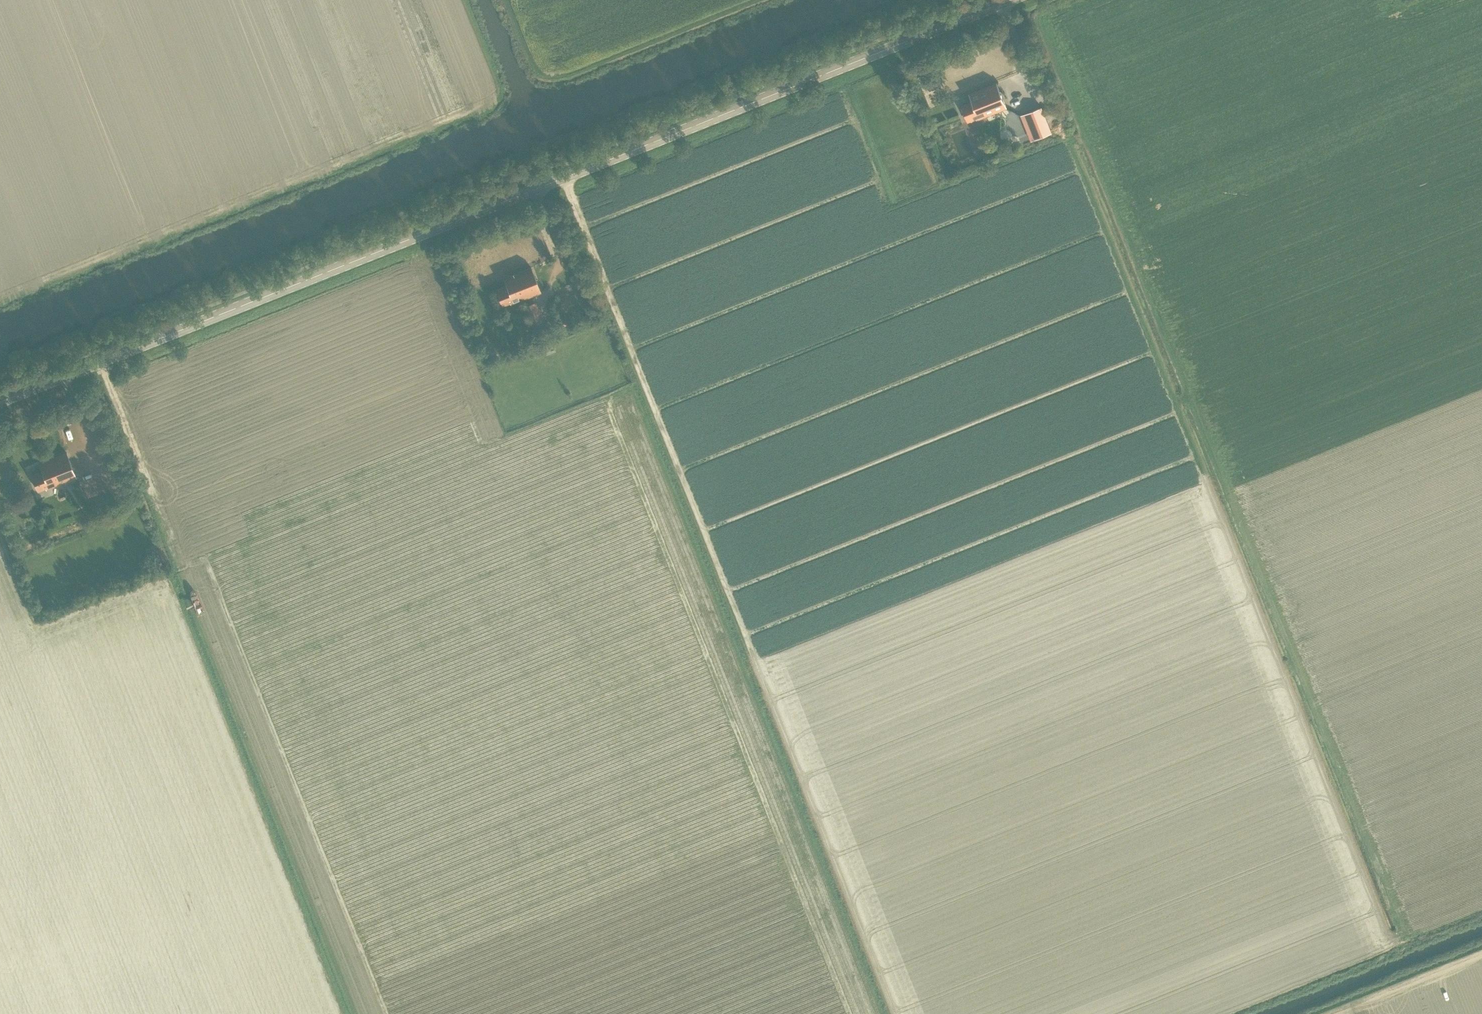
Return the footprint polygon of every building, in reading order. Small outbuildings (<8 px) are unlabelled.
[(962,106),(969,121),(977,118),(978,120),(1008,108),(998,83),(970,94),(973,101),(962,106)] [(1025,113),(1035,139),(1053,132),(1043,106),(1025,113)] [(960,128),(946,133),(956,158),(969,153),(960,128)] [(1015,142),(1026,137),(1022,129),(1012,134),(1015,142)] [(497,291),(502,305),(510,302),(511,303),(542,292),(532,266),(504,278),(507,287),(497,291)] [(526,301),(533,320),(541,317),(533,298),(526,301)] [(553,321),(556,328),(568,324),(565,317),(553,321)] [(64,442),(75,439),(73,433),(62,436),(64,442)] [(32,477),(38,491),(47,488),(47,490),(77,477),(66,453),(39,464),(43,473),(32,477)] [(102,510),(98,502),(89,506),(91,514),(102,510)]
